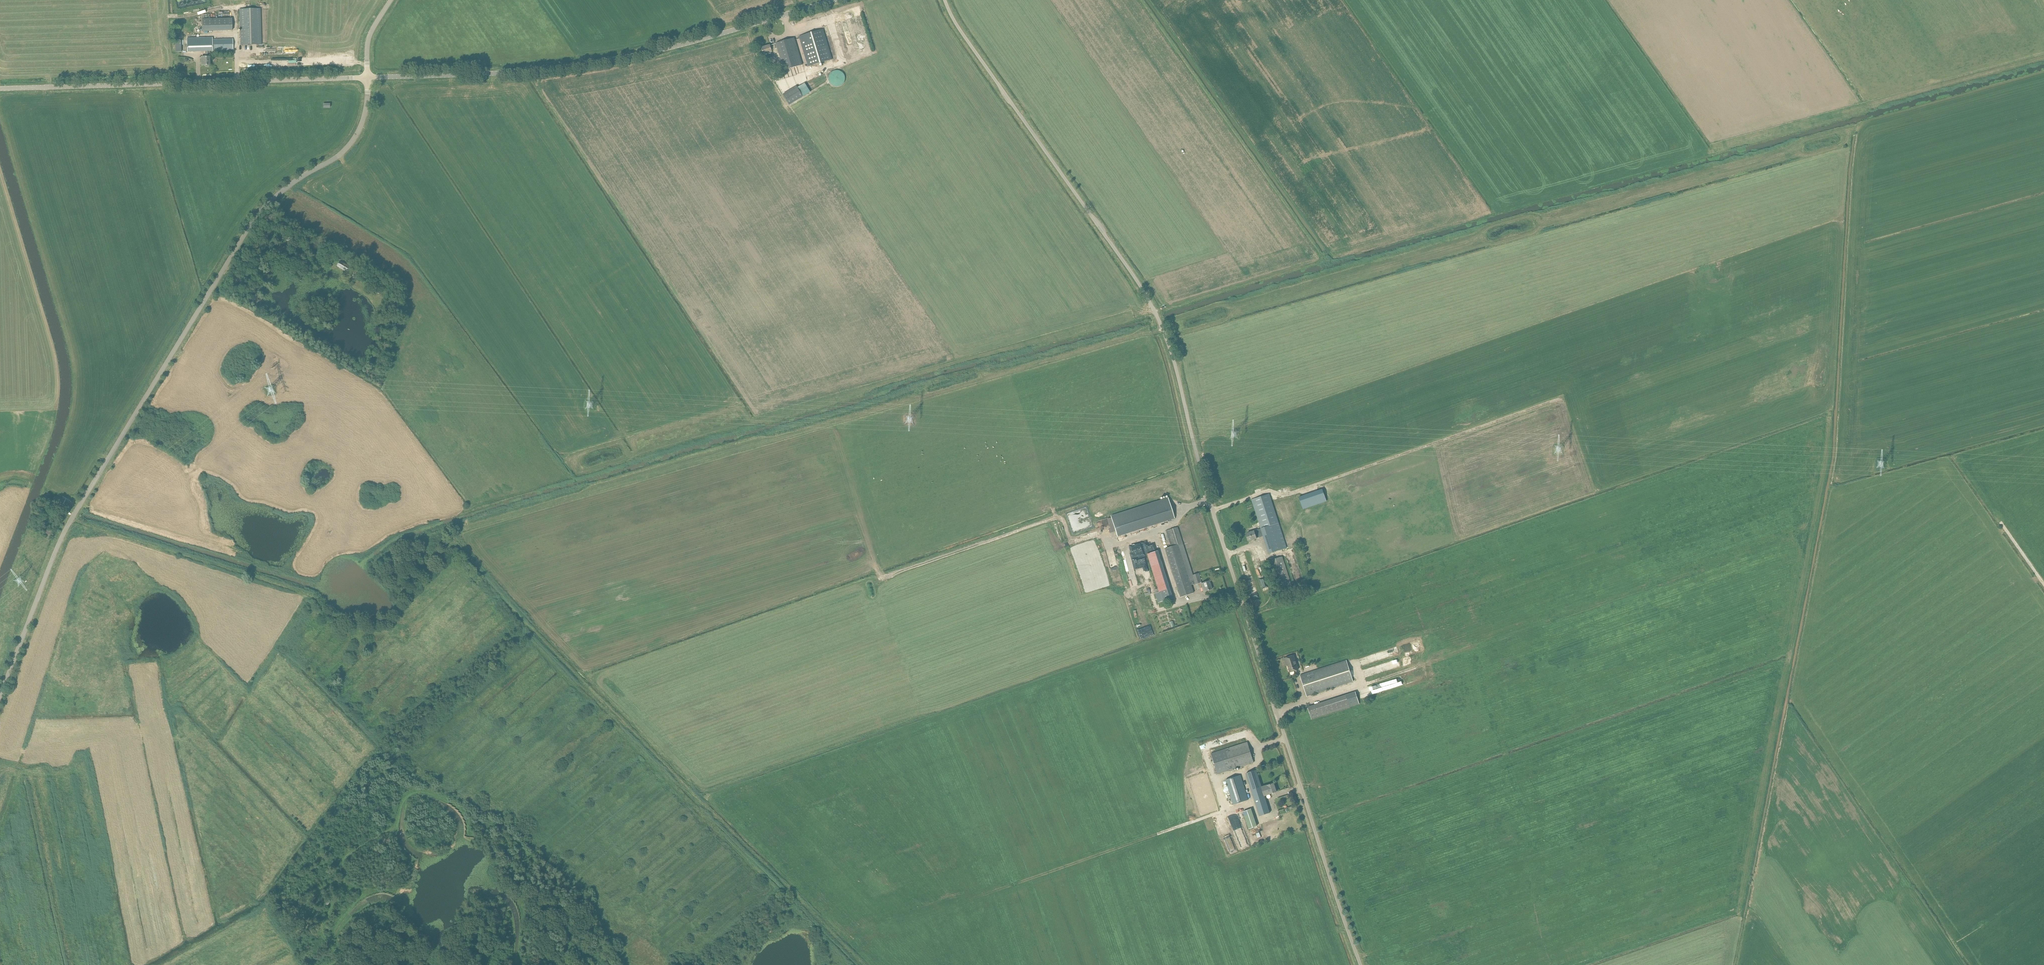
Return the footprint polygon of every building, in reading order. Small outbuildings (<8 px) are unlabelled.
[(261,9),(240,9),(241,45),(262,44),(261,9)] [(232,18),(202,19),(203,31),(232,30),(232,18)] [(862,19),(853,21),(855,28),(862,26),(863,29),(856,31),(856,32),(859,31),(860,34),(858,34),(861,43),(865,42),(866,46),(870,45),(862,19)] [(832,60),(824,34),(823,29),(799,36),(808,67),(832,60)] [(761,48),(763,53),(763,55),(772,52),(771,50),(777,49),(784,70),(802,65),(794,38),(776,43),(776,44),(770,45),(761,48)] [(205,57),(209,57),(210,57),(210,51),(213,51),(213,50),(233,50),(233,39),(212,40),(212,39),(187,40),(188,51),(205,51),(205,57)] [(209,57),(205,57),(201,57),(201,65),(210,65),(209,57)] [(844,77),(844,76),(843,74),(842,72),(841,71),(840,70),(839,69),(837,69),(836,69),(834,69),(833,69),(831,70),(830,71),(829,72),(828,74),(827,75),(827,77),(827,79),(827,80),(828,81),(829,83),(830,84),(832,85),(833,85),(835,86),(837,86),(838,85),(840,84),(841,84),(842,82),(843,81),(844,79),(844,77)] [(805,83),(797,87),(797,86),(783,94),(789,105),(810,92),(805,83)] [(283,239),(294,242),(296,236),(285,233),(283,239)] [(319,247),(320,244),(315,241),(314,241),(311,239),(309,242),(307,241),(305,244),(311,247),(311,248),(317,251),(319,247)] [(340,260),(336,267),(347,272),(351,266),(340,260)] [(1322,489),(1299,497),(1303,509),(1326,501),(1322,489)] [(1252,500),(1262,531),(1264,536),(1269,554),(1287,548),(1270,494),(1252,500)] [(1111,517),(1117,536),(1174,517),(1168,498),(1111,517)] [(1173,546),(1182,543),(1177,527),(1168,530),(1173,546)] [(1264,536),(1262,531),(1255,534),(1254,531),(1246,534),(1248,541),(1264,536)] [(1155,551),(1155,540),(1144,540),(1144,551),(1155,551)] [(1192,574),(1182,543),(1173,546),(1165,549),(1180,597),(1193,593),(1191,585),(1195,584),(1192,574)] [(1173,598),(1158,551),(1147,554),(1159,592),(1155,593),(1158,603),(1173,598)] [(1279,590),(1284,589),(1292,586),(1282,557),(1268,561),(1270,567),(1272,566),(1279,590)] [(1192,574),(1195,584),(1196,585),(1201,583),(1198,573),(1196,574),(1195,573),(1192,574)] [(1201,583),(1196,585),(1198,586),(1199,586),(1200,588),(1202,588),(1203,592),(1212,589),(1209,581),(1201,583)] [(1399,665),(1416,660),(1414,654),(1398,659),(1399,665)] [(1290,672),(1294,671),(1298,670),(1294,656),(1284,659),(1286,663),(1287,663),(1290,672)] [(1307,696),(1311,695),(1353,681),(1347,660),(1300,675),(1307,696)] [(1409,675),(1411,682),(1424,679),(1422,672),(1409,675)] [(1360,704),(1356,692),(1347,695),(1351,707),(1360,704)] [(1312,719),(1316,718),(1350,707),(1346,695),(1308,707),(1312,719)] [(1218,774),(1249,764),(1254,762),(1247,742),(1211,753),(1218,774)] [(1270,813),(1264,796),(1263,791),(1266,790),(1265,786),(1262,787),(1256,770),(1246,773),(1260,816),(1270,813)] [(1240,776),(1225,780),(1234,805),(1248,801),(1240,776)] [(1276,792),(1274,783),(1265,786),(1266,790),(1263,791),(1264,796),(1276,792)] [(1251,809),(1243,812),(1248,829),(1257,826),(1251,809)]
